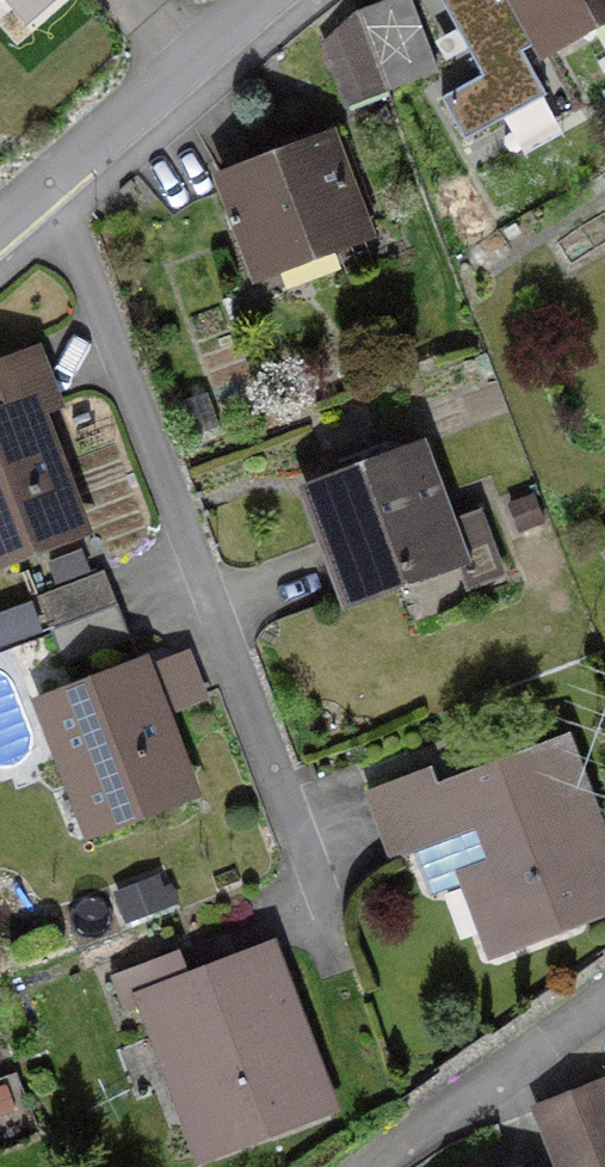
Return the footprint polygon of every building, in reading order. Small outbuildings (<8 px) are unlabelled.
[(11,0),(0,0),(0,9),(11,0)] [(411,3),(440,79),(479,64),(455,0),(419,0),(411,3)] [(543,66),(604,33),(604,0),(507,0),(543,66)] [(411,3),(360,23),(390,100),(394,111),(445,91),(440,79),(411,3)] [(390,100),(360,23),(323,51),(352,118),(390,100)] [(340,134),(217,179),(256,286),(379,241),(340,134)] [(0,418),(0,569),(94,538),(48,402),(0,418)] [(425,450),(303,497),(350,619),(473,571),(425,450)] [(102,580),(42,603),(53,632),(113,609),(102,580)] [(125,641),(113,609),(53,632),(65,664),(125,641)] [(148,658),(34,699),(86,842),(200,801),(148,658)] [(445,842),(491,961),(604,917),(604,833),(568,738),(441,787),(432,766),(362,794),(389,863),(445,842)] [(133,1005),(198,1166),(199,1166),(341,1110),(275,948),(133,1005)] [(572,1094),(602,1166),(604,1166),(604,1081),(572,1094)] [(535,1110),(558,1166),(602,1166),(572,1094),(535,1110)]
